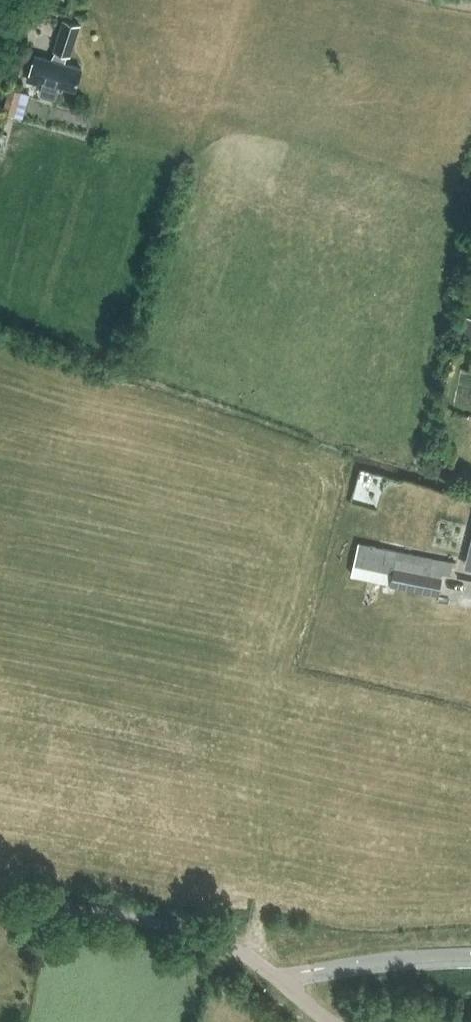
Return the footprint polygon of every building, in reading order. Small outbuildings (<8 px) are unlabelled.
[(54,48),(56,49),(57,48),(58,49),(55,58),(36,53),(29,79),(44,83),(42,91),(43,93),(54,96),(57,95),(59,87),(62,88),(63,84),(76,87),(82,66),(65,61),(68,52),(70,53),(80,24),(81,22),(64,17),(54,48)] [(2,110),(14,114),(22,89),(10,85),(2,110)] [(464,315),(460,334),(463,335),(463,339),(470,341),(470,317),(464,315)] [(352,573),(348,573),(345,587),(365,591),(367,577),(391,582),(391,583),(440,593),(443,576),(431,573),(435,556),(360,540),(352,573)]
